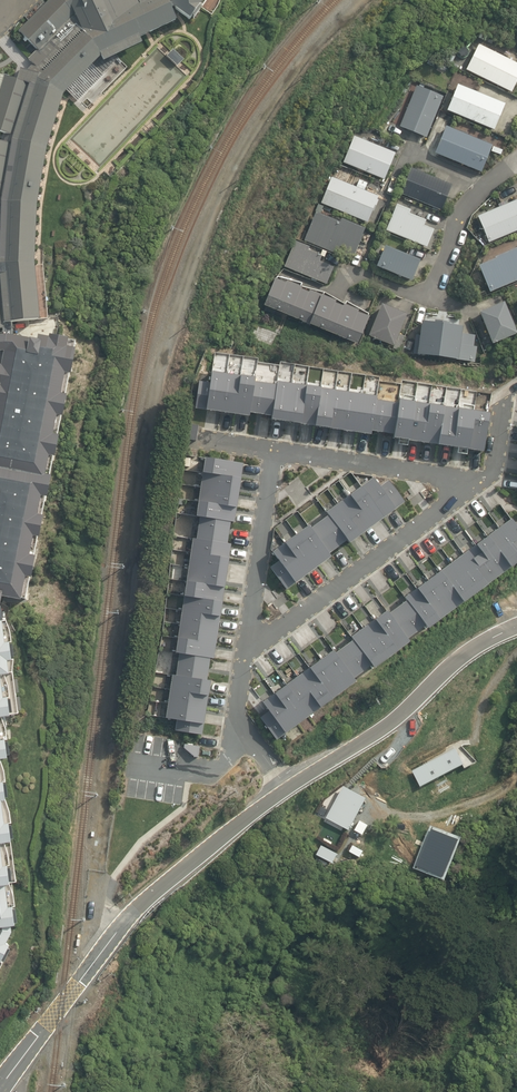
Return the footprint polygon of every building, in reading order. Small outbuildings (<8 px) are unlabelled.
[(41,316),(36,263),(39,234),(45,176),(65,105),(99,75),(144,58),(153,48),(179,34),(178,25),(185,26),(198,38),(224,0),(174,0),(165,4),(142,10),(140,0),(61,0),(61,1),(15,37),(0,73),(0,322),(8,321),(29,318),(41,316)] [(477,44),(464,70),(510,93),(516,79),(516,64),(477,44)] [(492,131),(503,105),(455,85),(444,112),(492,131)] [(442,97),(415,87),(398,127),(425,138),(442,97)] [(490,146),(444,127),(432,154),(479,173),(490,146)] [(342,163),(382,181),(394,154),(354,137),(342,163)] [(440,211),(450,185),(433,178),(434,176),(425,172),(424,174),(409,169),(399,195),(405,197),(404,200),(411,203),(412,200),(440,211)] [(377,197),(331,177),(320,204),(365,223),(370,212),(372,213),(377,200),(376,199),(377,197)] [(516,231),(516,199),(476,217),(487,244),(516,231)] [(394,205),(384,231),(425,248),(432,231),(422,226),(424,221),(407,215),(409,211),(394,205)] [(314,213),(304,239),(304,242),(350,261),(356,246),(358,246),(361,236),(360,234),(362,230),(339,220),(338,223),(314,213)] [(391,244),(394,238),(385,235),(383,241),(391,244)] [(283,268),(324,285),(331,269),(317,263),(319,257),(308,253),(310,249),(294,242),(283,268)] [(380,248),(372,268),(408,283),(416,262),(380,248)] [(488,293),(516,281),(516,248),(493,258),(494,260),(476,267),(488,293)] [(264,298),(260,307),(274,314),(304,326),(325,335),(353,346),(363,319),(353,315),(354,312),(339,306),(338,309),(330,305),(331,303),(317,297),(306,292),(305,294),(297,291),(298,289),(284,282),(283,285),(273,280),(264,298)] [(500,303),(475,314),(489,345),(514,335),(500,303)] [(379,306),(366,337),(398,350),(404,337),(397,334),(404,316),(379,306)] [(459,335),(460,328),(448,326),(448,322),(433,321),(432,325),(418,323),(416,336),(414,336),(412,354),(414,355),(414,356),(455,361),(455,360),(475,362),(476,348),(472,348),(473,336),(459,335)] [(52,342),(51,346),(37,344),(36,348),(27,347),(27,351),(8,347),(7,348),(0,349),(0,604),(11,606),(13,594),(20,595),(22,586),(33,588),(34,585),(37,585),(41,562),(41,557),(40,553),(42,545),(44,546),(48,525),(48,520),(47,515),(49,505),(52,506),(55,482),(55,477),(55,474),(56,466),(58,466),(62,443),(62,438),(62,434),(64,426),(66,426),(69,413),(71,404),(71,396),(70,396),(72,386),(74,387),(79,364),(79,355),(80,347),(52,342)] [(394,435),(393,439),(483,453),(489,415),(399,401),(398,405),(376,401),(377,398),(277,382),(277,386),(255,382),(255,380),(212,372),(210,383),(200,381),(195,409),(249,417),(250,413),(272,417),(271,421),(371,436),(371,432),(394,435)] [(175,731),(202,735),(210,681),(207,681),(210,659),(213,659),(231,545),(227,545),(230,523),(234,523),(243,465),(205,459),(196,518),(199,519),(196,540),(193,539),(175,654),(179,655),(176,676),(173,676),(166,719),(176,721),(175,731)] [(349,545),(405,503),(389,481),(379,487),(373,479),(326,513),(328,516),(310,530),(308,527),(272,553),(279,562),(270,568),(287,590),(331,557),(329,555),(347,542),(349,545)] [(262,703),(269,712),(260,718),(277,740),(356,682),(354,679),(371,666),(374,670),(409,642),(407,640),(425,626),(428,630),(516,563),(516,528),(511,520),(404,598),(407,601),(389,615),(387,612),(351,638),(353,641),(335,654),(333,651),(262,703)] [(1,972),(6,964),(4,963),(6,960),(8,961),(15,949),(13,947),(14,945),(10,943),(16,931),(15,925),(20,924),(23,923),(20,908),(18,908),(17,907),(19,906),(17,894),(15,889),(14,883),(17,883),(17,882),(19,882),(13,842),(17,841),(14,823),(16,822),(14,810),(11,800),(9,782),(11,782),(9,769),(5,758),(13,757),(11,739),(12,739),(11,728),(7,716),(16,715),(16,714),(22,713),(16,672),(18,672),(19,658),(18,658),(16,642),(17,642),(16,630),(11,617),(8,617),(6,607),(0,608),(0,974),(1,972)]
